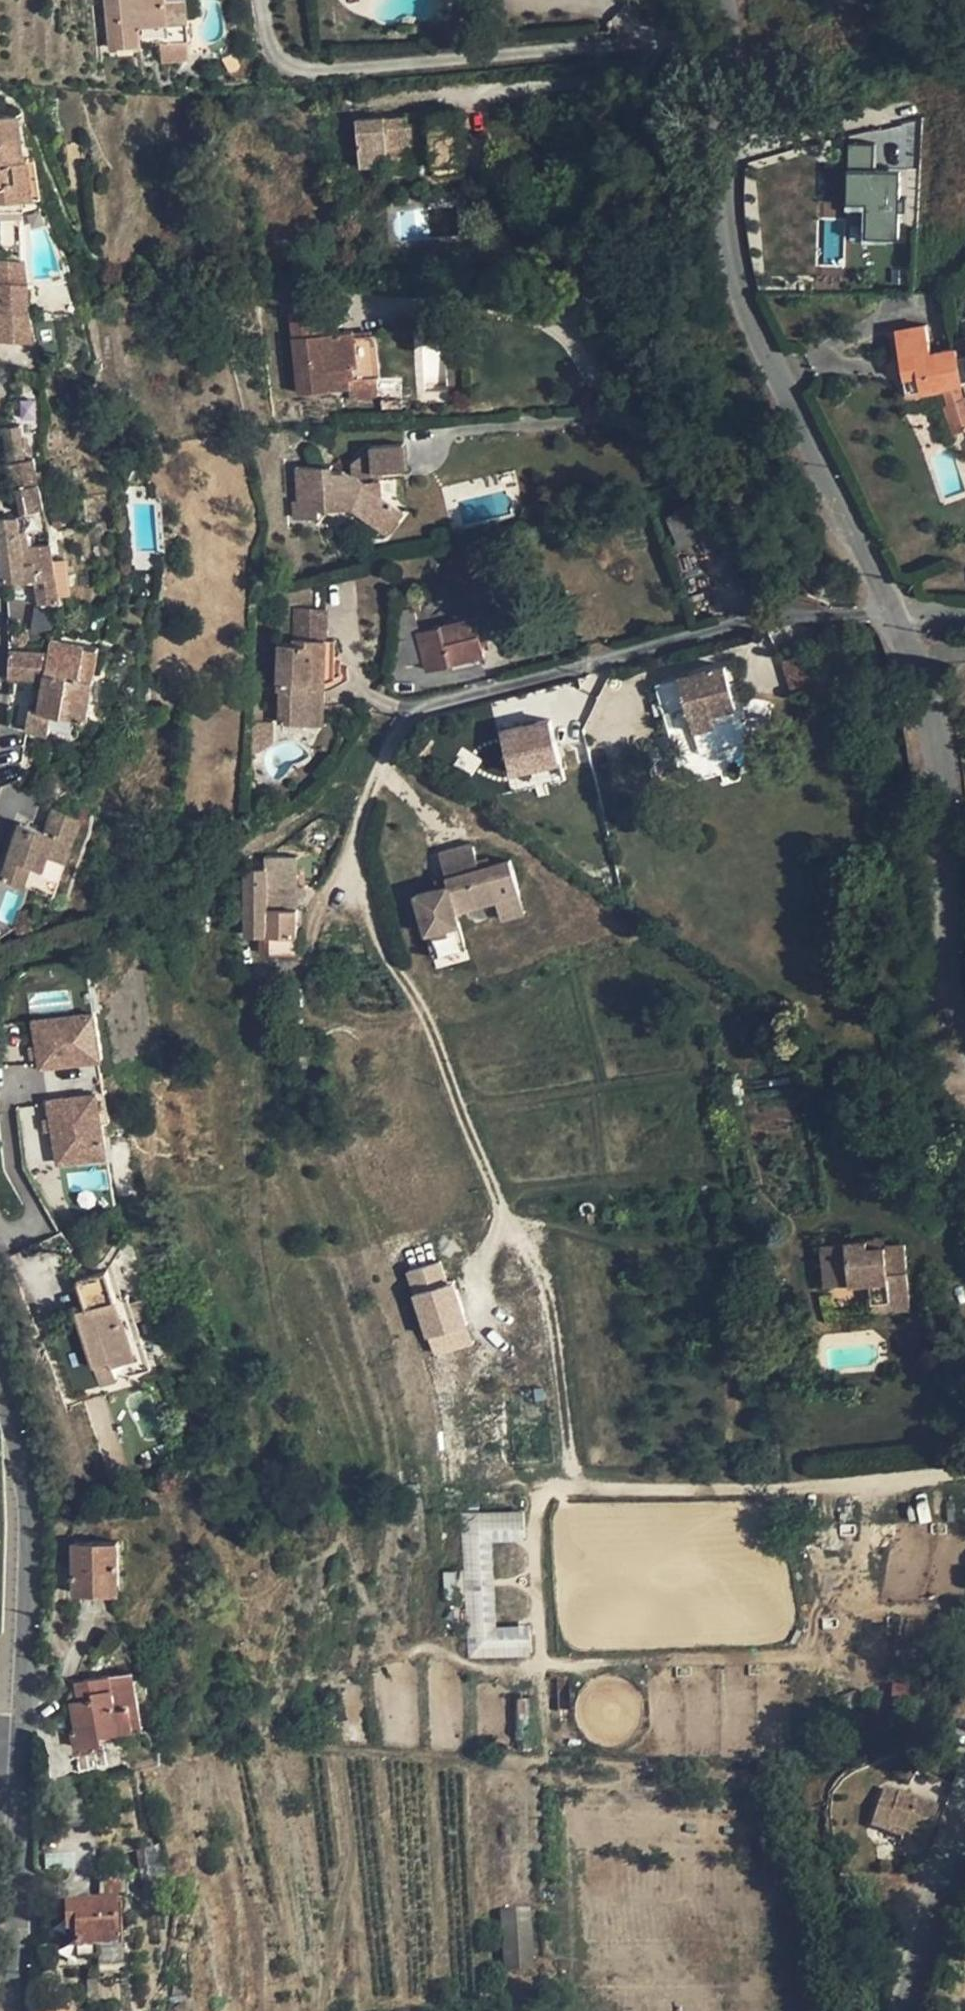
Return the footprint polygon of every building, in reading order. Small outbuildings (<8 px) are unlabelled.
[(111,49),(141,46),(141,45),(160,43),(163,62),(189,59),(187,41),(190,41),(188,22),(168,24),(166,0),(106,0),(111,49)] [(168,24),(188,22),(186,0),(166,0),(168,24)] [(480,19),(479,9),(469,10),(470,20),(480,19)] [(230,69),(241,64),(234,50),(223,55),(230,69)] [(385,117),(356,119),(360,168),(389,165),(387,147),(413,146),(431,143),(433,165),(434,176),(466,174),(466,171),(492,169),(489,136),(463,138),(460,112),(429,114),(421,115),(422,122),(408,123),(407,117),(385,118),(385,117)] [(9,199),(32,197),(27,158),(22,159),(17,113),(0,115),(0,200),(9,199)] [(870,169),(871,144),(847,143),(846,201),(866,201),(866,235),(898,236),(898,209),(902,209),(902,196),(897,196),(898,170),(870,169)] [(413,146),(387,147),(389,165),(389,173),(416,171),(413,146)] [(36,157),(27,158),(32,197),(40,196),(36,157)] [(593,176),(580,173),(577,186),(590,189),(593,176)] [(0,200),(0,212),(10,211),(9,199),(0,200)] [(22,272),(11,272),(10,271),(7,270),(0,270),(0,285),(1,285),(22,285),(22,272)] [(22,285),(1,285),(1,306),(1,316),(21,315),(22,285)] [(311,307),(291,309),(294,337),(300,393),(350,388),(351,399),(378,396),(376,378),(380,378),(379,376),(376,336),(376,334),(354,336),(354,331),(325,334),(314,335),(312,324),(311,307)] [(324,323),(312,324),(314,335),(325,334),(324,323)] [(895,330),(907,393),(943,386),(944,391),(948,404),(944,406),(953,434),(964,430),(964,389),(964,385),(963,385),(961,380),(957,357),(956,349),(931,353),(926,325),(895,330)] [(955,341),(956,349),(957,357),(964,356),(964,337),(955,341)] [(943,386),(907,393),(907,396),(944,391),(943,386)] [(447,392),(438,393),(438,402),(448,402),(447,392)] [(22,448),(25,448),(22,423),(5,424),(9,461),(9,458),(10,456),(11,454),(13,452),(15,450),(17,449),(20,448),(22,448)] [(404,444),(371,447),(372,473),(381,472),(405,471),(404,444)] [(371,447),(352,463),(353,475),(366,481),(372,473),(371,447)] [(24,510),(45,506),(40,481),(35,456),(35,455),(34,453),(32,452),(31,451),(29,450),(27,449),(25,448),(22,448),(20,448),(17,449),(15,450),(13,452),(11,454),(10,456),(9,458),(9,461),(14,488),(19,487),(24,510)] [(332,465),(297,468),(299,501),(294,501),(295,519),(319,517),(319,510),(351,508),(386,535),(404,511),(382,496),(381,480),(366,481),(353,475),(343,471),(332,472),(332,465)] [(381,472),(372,473),(366,481),(381,480),(381,472)] [(0,515),(0,546),(0,548),(4,579),(27,580),(27,575),(38,574),(39,579),(42,601),(60,600),(59,593),(55,563),(52,541),(32,544),(24,544),(20,514),(0,515)] [(65,561),(55,563),(59,593),(69,591),(65,561)] [(515,602),(510,579),(490,584),(496,606),(515,602)] [(456,623),(419,632),(414,614),(420,612),(418,601),(412,603),(410,591),(396,594),(389,666),(424,658),(427,670),(451,664),(484,656),(481,644),(480,635),(485,633),(480,613),(477,614),(476,610),(454,615),(456,623)] [(281,691),(281,722),(311,724),(312,682),(325,682),(326,639),(326,608),(296,608),(295,643),(280,643),(279,691),(281,691)] [(30,630),(29,628),(15,630),(14,631),(14,633),(14,636),(14,637),(16,639),(19,642),(21,643),(23,642),(25,642),(28,641),(30,639),(30,636),(30,630)] [(86,644),(52,638),(50,651),(10,650),(9,677),(40,678),(47,678),(41,709),(34,708),(31,707),(27,727),(50,731),(52,722),(53,712),(76,716),(88,718),(94,679),(81,677),(86,644)] [(336,640),(326,639),(325,682),(334,678),(336,640)] [(100,646),(86,644),(81,677),(94,679),(100,646)] [(789,686),(800,683),(793,659),(781,663),(789,686)] [(726,665),(679,677),(693,730),(740,717),(737,706),(726,665)] [(47,678),(40,678),(34,708),(41,709),(47,678)] [(325,682),(312,682),(311,724),(324,724),(325,682)] [(262,703),(252,703),(251,721),(262,722),(262,703)] [(76,716),(53,712),(52,722),(75,725),(76,716)] [(262,722),(251,721),(251,753),(254,753),(255,753),(272,742),(273,722),(262,722)] [(548,723),(497,735),(508,780),(558,769),(548,723)] [(82,815),(55,807),(47,831),(26,824),(22,838),(16,836),(1,878),(25,886),(55,895),(67,860),(82,815)] [(26,824),(20,822),(16,836),(22,838),(26,824)] [(427,931),(460,921),(457,909),(497,897),(503,916),(526,909),(511,857),(479,866),(472,841),(438,851),(445,876),(434,879),(436,886),(416,892),(427,931)] [(296,857),(265,857),(265,868),(244,868),(246,936),(260,935),(260,953),(270,953),(297,953),(297,934),(298,934),(297,901),(296,887),(296,857)] [(305,900),(304,887),(296,887),(297,901),(305,900)] [(65,1030),(35,1035),(40,1067),(102,1058),(95,1011),(63,1016),(65,1030)] [(33,1020),(35,1035),(65,1030),(63,1016),(33,1020)] [(30,1047),(32,1059),(39,1058),(37,1045),(30,1047)] [(98,1092),(49,1100),(52,1118),(54,1131),(56,1149),(106,1142),(98,1092)] [(54,1131),(52,1118),(44,1119),(46,1132),(54,1131)] [(106,1142),(56,1149),(59,1163),(108,1155),(106,1142)] [(597,1213),(588,1215),(590,1224),(599,1221),(597,1213)] [(845,1235),(822,1237),(822,1244),(846,1242),(845,1235)] [(884,1238),(867,1240),(867,1247),(885,1246),(884,1238)] [(846,1242),(822,1244),(826,1285),(850,1283),(869,1281),(871,1291),(888,1289),(889,1301),(910,1299),(905,1243),(885,1246),(867,1247),(867,1240),(846,1242)] [(438,1264),(406,1273),(413,1295),(409,1296),(422,1340),(426,1339),(431,1356),(470,1345),(452,1285),(445,1287),(438,1264)] [(108,1268),(78,1277),(86,1306),(87,1307),(118,1299),(108,1268)] [(888,1289),(871,1291),(872,1303),(889,1301),(888,1289)] [(118,1299),(87,1307),(86,1306),(77,1309),(94,1365),(110,1360),(112,1365),(117,1379),(151,1369),(128,1295),(118,1299)] [(889,1301),(872,1303),(872,1310),(911,1307),(910,1299),(889,1301)] [(110,1360),(94,1365),(100,1384),(117,1379),(112,1365),(110,1360)] [(525,1541),(523,1510),(460,1513),(467,1659),(531,1656),(530,1626),(496,1628),(492,1542),(525,1541)] [(119,1541),(74,1541),(74,1549),(80,1549),(80,1555),(74,1555),(75,1592),(100,1592),(101,1584),(119,1584),(119,1541)] [(916,1598),(919,1550),(887,1548),(884,1596),(916,1598)] [(132,1671),(76,1681),(79,1698),(72,1700),(77,1727),(72,1729),(75,1746),(93,1742),(92,1734),(102,1733),(120,1730),(142,1726),(132,1671)] [(120,1730),(102,1733),(103,1741),(121,1737),(120,1730)] [(103,1741),(102,1733),(92,1734),(93,1742),(103,1741)] [(938,1761),(929,1759),(925,1772),(934,1775),(938,1761)] [(898,1794),(883,1789),(879,1803),(878,1803),(871,1826),(889,1832),(890,1827),(905,1832),(919,1836),(926,1839),(937,1807),(917,1800),(915,1804),(908,1802),(910,1797),(898,1794)] [(890,1827),(889,1832),(903,1837),(905,1832),(890,1827)] [(166,1895),(157,1848),(135,1853),(143,1899),(166,1895)] [(102,1876),(99,1891),(119,1895),(122,1880),(102,1876)] [(113,1905),(64,1906),(64,1927),(74,1927),(74,1933),(75,1950),(76,1950),(96,1950),(99,1949),(114,1949),(113,1905)] [(121,1905),(113,1905),(114,1949),(122,1949),(121,1905)] [(529,1909),(499,1911),(504,1973),(534,1971),(529,1909)] [(114,1949),(99,1949),(100,1967),(122,1965),(122,1949),(114,1949)] [(96,1950),(76,1950),(76,1960),(96,1958),(96,1950)] [(175,1985),(177,2010),(185,2010),(183,1985),(175,1985)] [(72,2001),(60,2002),(60,2010),(72,2010),(73,2010),(72,2001)]
